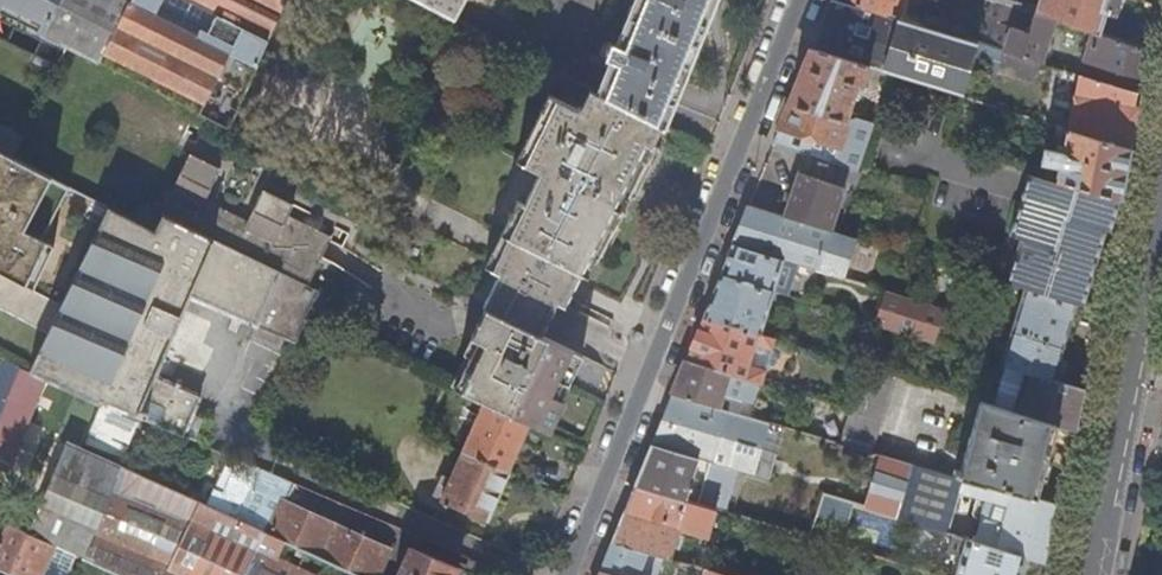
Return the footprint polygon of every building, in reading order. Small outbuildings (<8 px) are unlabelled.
[(58,66),(68,45),(99,61),(129,0),(0,0),(0,37),(58,66)] [(288,0),(129,0),(99,61),(183,104),(229,128),(259,66),(259,65),(258,64),(288,0)] [(453,15),(461,0),(423,0),(453,15)] [(715,0),(635,0),(619,43),(607,39),(601,56),(607,58),(595,89),(649,117),(661,123),(663,124),(715,0)] [(852,3),(841,0),(832,0),(822,23),(812,48),(872,66),(891,72),(963,94),(972,62),(977,43),(943,32),(929,27),(897,18),(852,3)] [(852,3),(897,18),(902,0),(853,0),(852,3)] [(1042,63),(1057,20),(1038,14),(1024,9),(999,2),(994,0),(979,43),(1040,62),(1042,63)] [(999,2),(1024,9),(1026,3),(1016,0),(1000,0),(999,2)] [(1107,11),(1104,10),(1107,0),(1043,0),(1038,14),(1057,20),(1094,31),(1100,33),(1107,11)] [(1107,11),(1113,13),(1117,0),(1107,0),(1104,10),(1107,11)] [(931,20),(929,27),(943,32),(945,24),(931,20)] [(1086,58),(1144,76),(1146,65),(1149,48),(1100,33),(1094,31),(1086,58)] [(1033,81),(1040,62),(979,43),(977,43),(972,62),(1033,81)] [(861,97),(868,76),(872,66),(812,48),(804,67),(788,109),(774,142),(805,152),(858,170),(874,121),(855,115),(847,118),(855,95),(861,97)] [(872,66),(868,76),(887,83),(891,72),(872,66)] [(1138,93),(1079,74),(1068,126),(1130,145),(1135,122),(1138,108),(1133,107),(1138,93)] [(617,214),(618,211),(620,209),(627,212),(635,196),(632,186),(626,183),(634,167),(639,170),(649,167),(660,145),(652,141),(640,136),(649,117),(595,89),(587,85),(575,109),(547,95),(515,162),(540,175),(537,180),(614,219),(617,214)] [(661,123),(649,117),(640,136),(652,141),(661,123)] [(1130,145),(1068,126),(1060,124),(1057,134),(1067,137),(1066,145),(1059,144),(1057,150),(1046,147),(1042,161),(1051,163),(1049,169),(1047,177),(1118,200),(1120,200),(1125,175),(1130,145)] [(96,236),(110,208),(13,157),(0,151),(0,186),(96,236)] [(858,170),(805,152),(784,214),(831,228),(845,189),(853,191),(860,170),(858,170)] [(163,215),(281,272),(309,285),(323,257),(331,240),(333,236),(290,215),(295,204),(264,189),(249,220),(206,199),(221,168),(191,154),(161,214),(163,215)] [(649,167),(639,170),(634,167),(626,183),(632,186),(635,196),(649,167)] [(1047,177),(1030,172),(1010,236),(1021,239),(1007,283),(1025,288),(1076,304),(1083,306),(1090,279),(1074,275),(1079,258),(1095,262),(1105,228),(1110,229),(1118,200),(1047,177)] [(498,275),(483,307),(484,308),(540,336),(557,300),(564,303),(580,271),(588,274),(614,219),(537,180),(525,204),(516,200),(498,235),(487,258),(483,267),(498,275)] [(858,237),(831,228),(784,214),(749,203),(733,244),(782,259),(843,278),(858,237)] [(284,337),(293,340),(303,318),(305,319),(319,290),(309,285),(281,272),(163,215),(155,231),(110,208),(96,236),(76,275),(62,304),(47,333),(28,370),(102,403),(103,400),(182,435),(193,412),(200,396),(155,376),(190,295),(257,324),(252,334),(279,347),(284,337)] [(614,219),(588,274),(596,278),(622,223),(614,219)] [(0,236),(0,271),(62,304),(76,275),(0,236)] [(772,291),(782,259),(733,244),(726,260),(721,274),(772,291)] [(1095,262),(1079,258),(1074,275),(1090,279),(1095,262)] [(47,333),(62,304),(0,271),(0,308),(47,333)] [(759,333),(772,291),(721,274),(713,293),(704,316),(759,333)] [(870,296),(863,320),(875,323),(885,291),(850,280),(848,286),(861,290),(860,293),(870,296)] [(1063,347),(1076,304),(1025,288),(1011,331),(1063,347)] [(933,341),(944,310),(885,291),(875,323),(879,324),(888,327),(933,341)] [(566,385),(580,356),(540,336),(484,308),(469,337),(478,341),(471,356),(455,389),(530,423),(549,432),(563,402),(559,399),(566,385)] [(766,369),(762,368),(749,364),(756,342),(769,346),(772,347),(775,338),(759,333),(704,316),(696,335),(686,359),(734,373),(749,378),(762,381),(766,369)] [(296,341),(306,319),(305,319),(303,318),(293,340),(296,341)] [(885,338),(888,327),(879,324),(875,335),(885,338)] [(1011,331),(1001,363),(1007,365),(1026,371),(1033,373),(1053,379),(1063,347),(1011,331)] [(871,350),(880,352),(885,338),(875,335),(871,350)] [(478,341),(469,337),(462,352),(471,356),(478,341)] [(749,364),(762,368),(769,346),(756,342),(749,364)] [(875,369),(880,352),(871,350),(865,366),(875,369)] [(743,399),(743,398),(722,392),(726,382),(731,384),(734,373),(686,359),(678,379),(672,393),(739,412),(743,399)] [(1,395),(0,397),(0,415),(21,367),(10,362),(0,385),(0,394),(1,395)] [(1024,378),(1026,371),(1007,365),(1005,375),(1016,379),(1019,376),(1024,378)] [(881,417),(895,375),(875,369),(865,366),(851,408),(841,441),(870,450),(881,417)] [(743,398),(749,378),(734,373),(731,384),(726,382),(722,392),(743,398)] [(1033,373),(1020,413),(1056,423),(1075,429),(1078,412),(1083,388),(1053,379),(1033,373)] [(455,389),(444,384),(422,435),(454,449),(508,472),(530,423),(455,389)] [(947,533),(959,490),(962,476),(960,476),(870,450),(841,441),(739,412),(672,393),(657,430),(652,443),(700,457),(687,501),(715,509),(785,529),(809,536),(817,515),(823,496),(848,503),(947,533)] [(1044,464),(1056,423),(1020,413),(981,401),(969,442),(962,468),(956,467),(954,472),(961,473),(960,476),(962,476),(974,480),(1035,497),(1044,464)] [(193,412),(182,435),(193,439),(203,417),(193,412)] [(269,533),(267,532),(232,516),(211,507),(200,502),(80,448),(68,442),(28,534),(55,546),(77,556),(82,558),(119,574),(250,574),(269,533)] [(643,465),(635,486),(687,501),(700,457),(652,443),(643,465)] [(486,523),(508,472),(454,449),(451,456),(458,459),(439,502),(486,523)] [(282,500),(290,481),(234,457),(216,498),(204,492),(200,502),(211,507),(232,516),(267,532),(282,500)] [(962,476),(959,490),(970,494),(974,480),(962,476)] [(980,519),(973,541),(1026,556),(1049,563),(1060,505),(1035,497),(974,480),(970,494),(977,496),(974,507),(977,518),(980,519)] [(707,536),(715,509),(687,501),(635,486),(624,511),(612,542),(646,552),(661,556),(669,558),(679,527),(707,536)] [(842,523),(848,503),(823,496),(817,515),(842,523)] [(282,500),(267,532),(269,533),(360,574),(378,574),(379,574),(390,549),(282,500)] [(0,531),(0,570),(11,574),(41,574),(55,546),(28,534),(4,523),(0,531)] [(269,533),(250,574),(360,574),(269,533)] [(950,574),(957,574),(968,539),(961,537),(950,574)] [(1026,556),(973,541),(968,539),(957,574),(1020,574),(1026,556)] [(646,552),(612,542),(599,574),(638,574),(646,552)] [(398,574),(455,574),(459,568),(411,546),(398,574)] [(646,552),(638,574),(654,574),(661,556),(646,552)] [(78,568),(82,558),(77,556),(73,566),(78,568)] [(899,574),(902,563),(889,559),(886,570),(899,574)]
